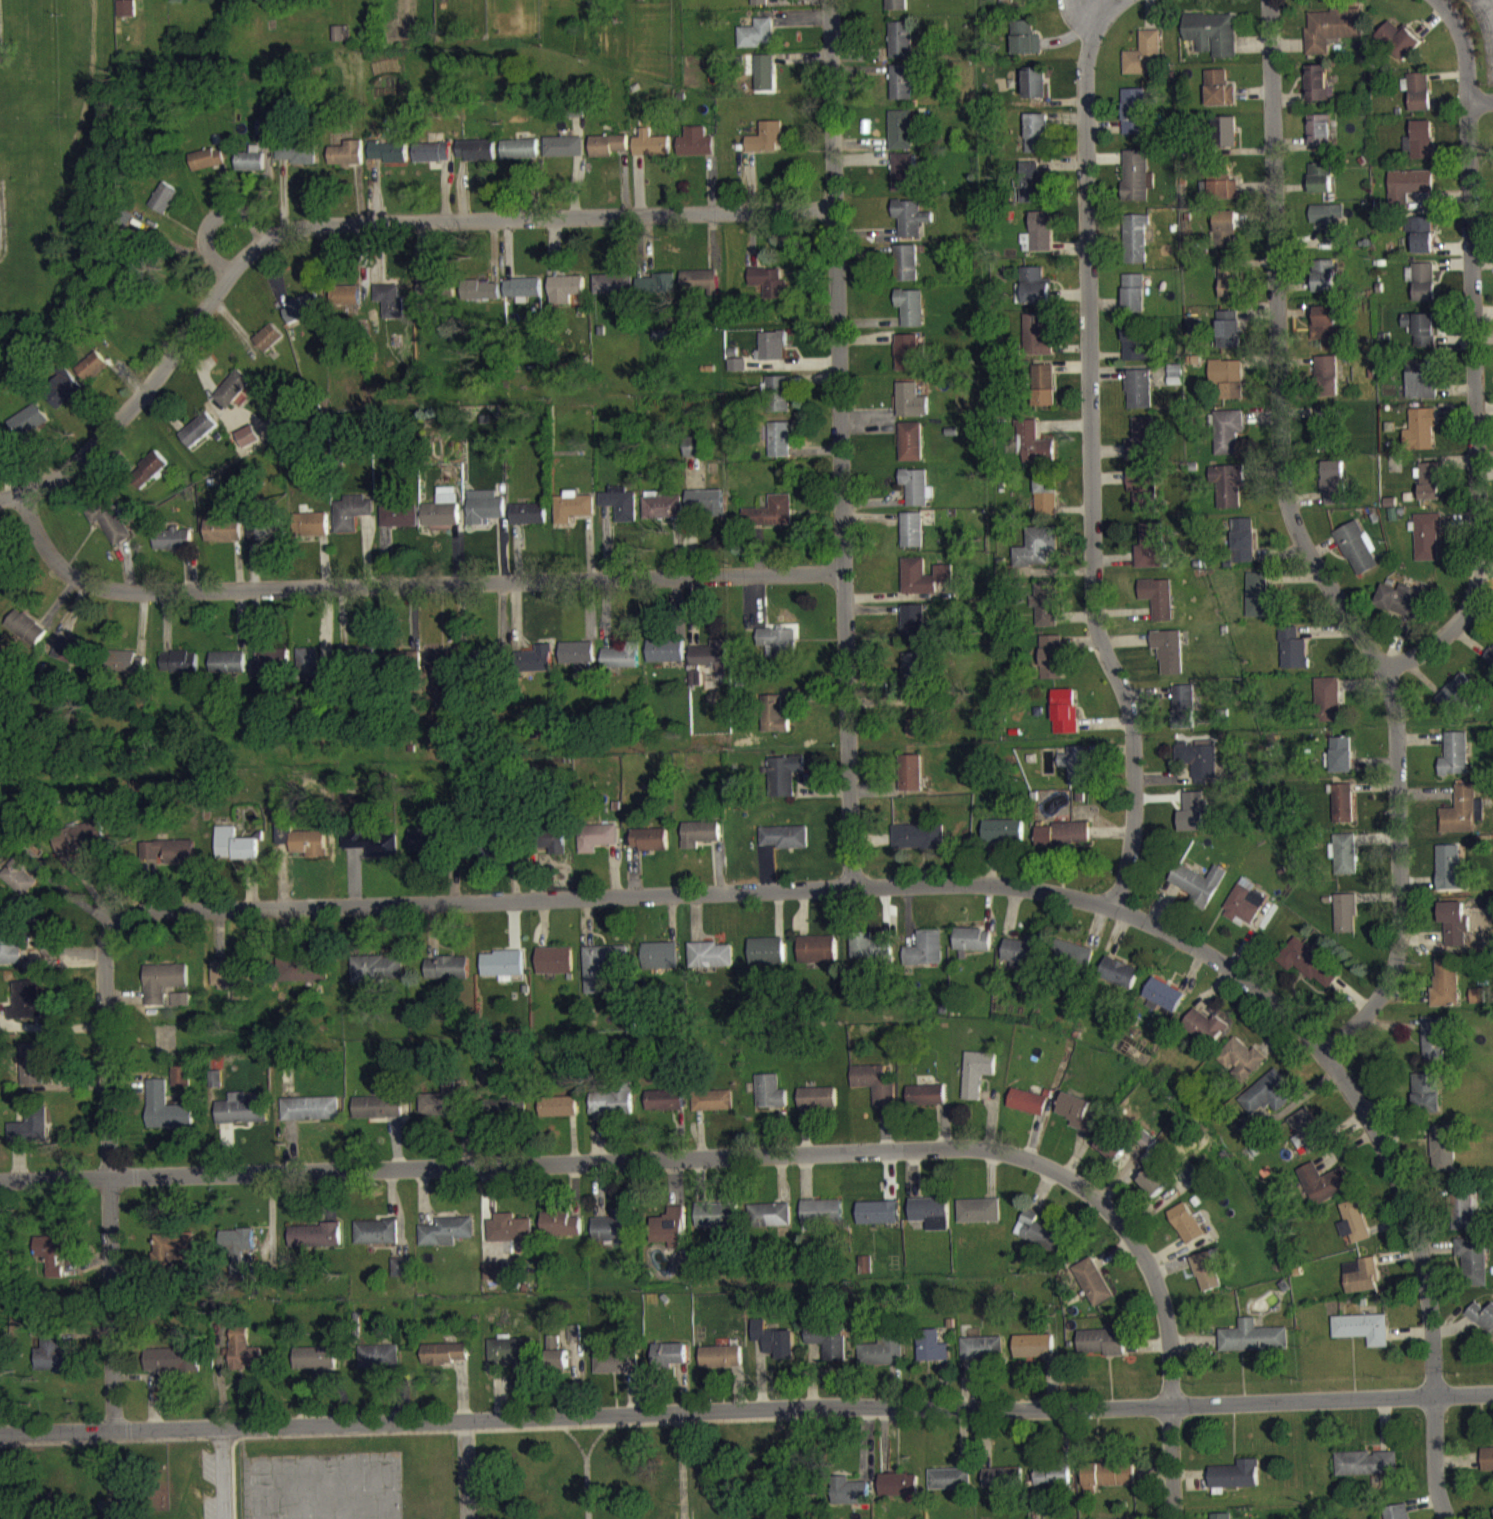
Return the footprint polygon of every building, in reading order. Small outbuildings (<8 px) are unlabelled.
[(753,14),(769,14),(768,0),(752,0),(753,14)] [(907,19),(906,0),(886,0),(887,19),(907,19)] [(1007,15),(1026,15),(1027,0),(1007,0),(1007,15)] [(136,25),(136,8),(119,9),(119,25),(136,25)] [(1306,64),(1329,63),(1328,47),(1360,46),(1360,19),(1309,20),(1309,36),(1306,37),(1306,64)] [(1183,24),(1184,50),(1197,49),(1197,61),(1212,60),(1213,67),(1237,66),(1235,22),(1183,24)] [(772,26),(755,27),(756,35),(739,36),(739,57),(761,56),(761,52),(773,52),(772,26)] [(1012,63),(1041,63),(1041,44),(1034,44),(1034,29),(1011,30),(1012,63)] [(1408,36),(1403,40),(1391,29),(1378,43),(1406,69),(1423,50),(1408,36)] [(889,31),(890,68),(913,67),(912,30),(889,31)] [(348,35),(333,35),(333,50),(348,50),(348,35)] [(1124,83),(1161,82),(1160,38),(1140,39),(1141,60),(1124,60),(1124,83)] [(757,100),(775,99),(774,64),(756,64),(757,100)] [(891,108),(911,109),(912,74),(891,74),(891,108)] [(1328,96),(1328,74),(1306,75),(1306,110),(1335,109),(1335,96),(1328,96)] [(1025,108),(1045,107),(1044,78),(1024,78),(1025,108)] [(1206,79),(1207,114),(1236,113),(1235,94),(1228,94),(1227,78),(1206,79)] [(1429,81),(1409,82),(1410,120),(1431,119),(1429,81)] [(1122,98),(1123,143),(1147,143),(1146,97),(1122,98)] [(913,158),(912,119),(889,120),(890,158),(913,158)] [(1041,161),(1041,148),(1048,148),(1047,123),(1025,123),(1026,162),(1041,161)] [(1309,156),(1332,155),(1331,124),(1308,124),(1309,156)] [(274,142),(274,126),(258,126),(258,142),(274,142)] [(1236,155),(1236,126),(1214,127),(1215,155),(1236,155)] [(1433,129),(1412,130),(1412,146),(1404,146),(1404,160),(1412,160),(1412,168),(1433,168),(1433,129)] [(761,130),(762,145),(747,145),(747,161),(782,160),(781,130),(761,130)] [(670,164),(670,145),(651,146),(651,136),(641,136),(641,146),(634,146),(634,165),(670,164)] [(714,145),(706,145),(706,136),(686,137),(686,146),(678,146),(679,165),(714,164),(714,145)] [(628,144),(591,145),(591,166),(613,165),(613,160),(628,160),(628,144)] [(584,145),(545,146),(545,166),(584,165),(584,145)] [(457,149),(458,169),(496,168),(495,148),(457,149)] [(502,149),(503,169),(539,167),(538,148),(502,149)] [(363,149),(345,149),(345,155),(330,155),(330,173),(363,172),(363,149)] [(408,171),(408,151),(370,151),(371,169),(386,168),(386,172),(408,171)] [(316,172),(317,153),(278,152),(277,171),(316,172)] [(415,152),(415,171),(451,170),(451,152),(415,152)] [(237,161),(237,179),(264,180),(264,154),(251,154),(251,161),(237,161)] [(194,181),(226,173),(222,155),(190,163),(194,181)] [(1148,159),(1123,159),(1124,210),(1148,210),(1148,197),(1154,197),(1154,182),(1149,182),(1148,159)] [(894,200),(916,199),(915,162),(893,163),(894,200)] [(1024,170),(1024,197),(1020,197),(1020,212),(1044,211),(1044,170),(1024,170)] [(1310,203),(1332,202),(1331,172),(1310,173),(1310,203)] [(1389,180),(1390,215),(1409,214),(1409,203),(1434,202),(1433,179),(1389,180)] [(1210,190),(1201,190),(1202,208),(1237,207),(1236,181),(1210,182),(1210,190)] [(165,224),(180,200),(164,190),(149,213),(165,224)] [(920,221),(920,209),(893,210),(893,227),(900,227),(900,246),(921,246),(921,232),(933,232),(933,221),(920,221)] [(1310,214),(1311,232),(1323,232),(1324,252),(1343,251),(1343,213),(1310,214)] [(1051,220),(1030,220),(1031,242),(1023,243),(1023,261),(1052,260),(1051,220)] [(1237,220),(1215,221),(1216,243),(1224,242),(1224,253),(1237,253),(1237,220)] [(1147,272),(1146,233),(1150,233),(1150,223),(1124,224),(1125,273),(1147,272)] [(1433,262),(1432,225),(1410,226),(1411,262),(1433,262)] [(918,289),(917,254),(895,254),(896,290),(918,289)] [(1241,306),(1239,268),(1219,268),(1221,307),(1241,306)] [(1335,268),(1313,269),(1315,301),(1336,301),(1335,268)] [(1415,311),(1435,310),(1434,273),(1407,274),(1407,290),(1414,290),(1415,311)] [(1051,288),(1045,288),(1045,276),(1023,276),(1024,313),(1051,313),(1051,288)] [(750,295),(764,295),(765,308),(786,307),(785,288),(781,289),(781,277),(750,278),(750,295)] [(719,299),(718,279),(682,280),(683,300),(719,299)] [(655,287),(638,286),(637,306),(676,307),(676,282),(655,282),(655,287)] [(595,303),(633,302),(632,283),(594,283),(595,303)] [(1145,321),(1145,283),(1123,283),(1124,321),(1145,321)] [(550,286),(550,314),(572,313),(571,304),(585,303),(584,284),(550,286)] [(419,288),(419,312),(444,311),(443,287),(419,288)] [(541,287),(506,287),(506,305),(518,305),(518,313),(528,312),(528,305),(542,305),(541,287)] [(464,309),(500,308),(500,290),(464,290),(464,309)] [(332,313),(360,313),(360,294),(332,295),(332,313)] [(375,294),(375,311),(384,311),(384,328),(405,327),(405,306),(400,307),(399,294),(375,294)] [(923,336),(922,299),(895,299),(896,316),(902,316),(903,336),(923,336)] [(282,315),(289,333),(326,317),(318,300),(282,315)] [(1337,333),(1337,315),(1314,316),(1316,349),(1343,348),(1342,333),(1337,333)] [(1219,320),(1219,357),(1241,357),(1241,320),(1219,320)] [(1024,323),(1024,364),(1053,363),(1053,347),(1046,347),(1045,323),(1024,323)] [(1435,323),(1402,323),(1403,340),(1415,339),(1415,355),(1436,355),(1435,323)] [(1201,325),(1188,326),(1189,344),(1202,344),(1201,325)] [(254,348),(267,362),(285,345),(273,331),(254,348)] [(1148,369),(1147,331),(1123,332),(1125,370),(1148,369)] [(760,369),(786,369),(785,340),(760,341),(760,369)] [(896,380),(918,379),(917,343),(895,344),(896,380)] [(86,391),(110,376),(99,359),(75,374),(86,391)] [(1317,406),(1338,405),(1337,365),(1316,365),(1317,406)] [(745,367),(728,367),(729,380),(746,380),(745,367)] [(1244,408),(1243,369),(1210,370),(1210,390),(1222,390),(1222,409),(1244,408)] [(1437,408),(1438,382),(1433,381),(1433,370),(1408,369),(1407,407),(1437,408)] [(1055,414),(1054,373),(1032,374),(1033,415),(1055,414)] [(1183,393),(1182,375),(1169,376),(1170,393),(1183,393)] [(253,390),(240,377),(215,404),(229,417),(253,390)] [(1128,418),(1152,417),(1151,378),(1127,379),(1128,418)] [(790,421),(790,385),(766,385),(766,420),(790,421)] [(928,405),(918,406),(918,391),(897,391),(897,425),(928,425),(928,405)] [(235,413),(241,417),(254,399),(249,395),(235,413)] [(50,430),(38,411),(8,429),(20,449),(50,430)] [(1315,459),(1336,459),(1335,416),(1315,417),(1315,459)] [(1404,438),(1405,459),(1433,458),(1433,436),(1437,435),(1437,417),(1410,418),(1410,438),(1404,438)] [(1216,464),(1243,464),(1242,419),(1215,420),(1216,464)] [(219,434),(208,420),(180,443),(191,457),(219,434)] [(1134,448),(1126,448),(1127,468),(1157,467),(1155,426),(1133,427),(1134,448)] [(1024,471),(1055,471),(1055,449),(1038,449),(1037,429),(1017,429),(1017,461),(1024,461),(1024,471)] [(791,465),(790,431),(770,431),(771,466),(791,465)] [(922,431),(899,431),(900,470),(922,470),(922,431)] [(240,450),(257,448),(256,436),(239,439),(240,450)] [(704,471),(703,446),(685,446),(686,471),(704,471)] [(150,490),(170,472),(157,458),(138,476),(150,490)] [(1325,514),(1345,513),(1344,470),(1322,470),(1322,502),(1324,502),(1325,514)] [(1417,487),(1419,487),(1420,509),(1440,509),(1439,471),(1416,472),(1417,487)] [(1243,517),(1241,474),(1210,475),(1211,491),(1217,491),(1218,518),(1243,517)] [(1135,523),(1155,522),(1154,477),(1128,478),(1129,501),(1134,500),(1135,523)] [(900,494),(907,494),(908,516),(927,515),(926,478),(900,479),(900,494)] [(1058,524),(1057,484),(1035,484),(1036,525),(1058,524)] [(438,512),(424,512),(424,535),(459,534),(458,496),(438,496),(438,512)] [(617,531),(638,532),(638,501),(627,501),(627,496),(609,496),(609,502),(600,502),(600,515),(617,515),(617,531)] [(724,498),(687,499),(688,524),(724,523),(724,498)] [(497,499),(469,500),(470,534),(485,534),(485,527),(506,527),(505,506),(497,507),(497,499)] [(556,505),(556,533),(573,533),(573,524),(595,524),(594,504),(579,505),(579,499),(565,499),(565,505),(556,505)] [(792,503),(770,503),(770,517),(743,517),(743,534),(792,534),(792,503)] [(374,509),(366,509),(366,504),(335,505),(336,542),(358,541),(357,525),(374,524),(374,509)] [(644,505),(644,527),(683,526),(683,504),(644,505)] [(102,530),(116,555),(134,545),(111,505),(86,519),(94,534),(102,530)] [(511,514),(512,533),(547,532),(546,512),(511,514)] [(382,536),(419,535),(419,514),(382,515),(382,536)] [(303,545),(329,544),(329,521),(303,522),(303,545)] [(923,521),(902,522),(902,556),(923,556),(923,521)] [(1439,570),(1438,542),(1443,542),(1442,522),(1414,523),(1416,570),(1439,570)] [(242,527),(206,528),(206,551),(242,550),(242,527)] [(1232,528),(1233,572),(1255,571),(1253,527),(1232,528)] [(1356,585),(1379,575),(1373,561),(1375,560),(1360,528),(1334,540),(1356,585)] [(1141,532),(1141,554),(1136,554),(1137,577),(1164,576),(1163,531),(1141,532)] [(1058,562),(1058,535),(1027,536),(1028,556),(1014,556),(1014,575),(1050,574),(1050,562),(1058,562)] [(191,537),(155,536),(155,558),(191,558),(191,537)] [(903,603),(937,602),(937,591),(953,590),(953,574),(935,574),(935,584),(925,584),(925,567),(903,567),(903,603)] [(1268,582),(1247,582),(1247,626),(1279,626),(1278,602),(1268,602),(1268,582)] [(1153,631),(1173,630),(1172,588),(1140,589),(1140,608),(1153,608),(1153,631)] [(1383,592),(1374,612),(1415,629),(1426,602),(1401,592),(1398,598),(1383,592)] [(1037,635),(1057,635),(1058,594),(1031,593),(1030,616),(1037,616),(1037,635)] [(925,649),(924,613),(902,614),(903,649),(925,649)] [(48,640),(19,616),(6,632),(35,656),(48,640)] [(1281,678),(1308,677),(1308,648),(1298,648),(1298,635),(1281,635),(1281,678)] [(692,674),(729,673),(728,637),(721,637),(721,647),(712,647),(712,655),(691,655),(692,674)] [(1151,640),(1152,658),(1158,657),(1158,669),(1162,669),(1162,684),(1183,683),(1181,639),(1151,640)] [(770,654),(770,668),(795,667),(794,642),(758,643),(759,655),(770,654)] [(88,679),(97,659),(61,643),(52,663),(88,679)] [(1063,688),(1062,644),(1041,645),(1042,688),(1063,688)] [(685,649),(650,649),(649,670),(685,671),(685,649)] [(561,651),(561,673),(577,673),(577,685),(595,684),(594,651),(561,651)] [(641,651),(631,651),(631,658),(604,658),(604,677),(641,677),(641,651)] [(523,661),(524,681),(553,680),(552,653),(536,653),(536,660),(523,661)] [(340,655),(340,673),(360,672),(360,655),(340,655)] [(1485,664),(1492,672),(1492,655),(1485,664)] [(290,676),(289,656),(261,656),(261,676),(254,676),(254,692),(275,692),(275,676),(290,676)] [(319,657),(300,656),(300,690),(333,691),(333,673),(319,673),(319,657)] [(144,681),(141,658),(111,662),(114,685),(144,681)] [(162,661),(162,682),(198,681),(198,660),(162,661)] [(246,681),(246,660),(211,661),(211,682),(246,681)] [(384,678),(421,677),(421,660),(383,661),(384,678)] [(498,660),(479,660),(479,678),(498,678),(498,660)] [(925,661),(903,662),(904,689),(926,689),(925,661)] [(1435,708),(1451,723),(1478,694),(1462,678),(1435,708)] [(702,694),(702,679),(690,680),(691,695),(702,694)] [(1339,686),(1315,687),(1316,731),(1340,730),(1339,686)] [(1172,738),(1195,737),(1195,694),(1172,694),(1172,738)] [(1076,698),(1053,698),(1054,742),(1077,742),(1076,698)] [(782,704),(763,704),(764,741),(790,741),(790,725),(782,726),(782,704)] [(1467,741),(1444,741),(1445,766),(1439,767),(1439,785),(1468,784),(1467,741)] [(1353,781),(1352,746),(1332,746),(1332,782),(1353,781)] [(1216,786),(1215,751),(1187,751),(1187,750),(1175,750),(1176,773),(1192,773),(1193,787),(1216,786)] [(1088,794),(1089,757),(1053,756),(1053,775),(1069,775),(1068,794),(1088,794)] [(923,799),(922,764),(900,764),(901,800),(923,799)] [(795,805),(794,781),(805,781),(805,766),(770,767),(771,806),(795,805)] [(1354,831),(1352,793),(1332,793),(1333,832),(1354,831)] [(1484,830),(1483,808),(1475,808),(1475,793),(1455,794),(1455,817),(1439,818),(1440,842),(1476,841),(1475,830),(1484,830)] [(1179,841),(1204,840),(1203,825),(1207,825),(1206,800),(1184,801),(1184,820),(1179,820),(1179,841)] [(984,829),(984,852),(1023,851),(1023,828),(984,829)] [(721,830),(685,831),(685,852),(722,851),(721,830)] [(1037,836),(1037,855),(1090,854),(1090,830),(1052,831),(1052,835),(1037,836)] [(90,863),(108,860),(103,832),(53,842),(58,863),(89,857),(90,863)] [(292,840),(291,833),(277,834),(277,853),(292,853),(292,862),(307,862),(307,866),(327,866),(327,839),(292,840)] [(893,857),(943,856),(943,833),(892,834),(893,857)] [(620,854),(619,834),(580,834),(581,863),(598,862),(597,854),(620,854)] [(236,835),(216,835),(217,868),(260,867),(259,846),(236,847),(236,835)] [(567,863),(566,835),(547,836),(547,856),(551,856),(552,863),(567,863)] [(762,855),(778,854),(778,858),(809,857),(808,835),(762,836),(762,855)] [(451,837),(410,838),(411,860),(452,858),(451,837)] [(632,838),(633,859),(669,858),(668,837),(632,838)] [(399,865),(399,842),(343,843),(344,857),(368,857),(369,866),(399,865)] [(1357,883),(1355,842),(1334,844),(1337,884),(1357,883)] [(141,849),(141,869),(159,869),(159,861),(165,861),(165,872),(194,872),(194,849),(141,849)] [(1438,900),(1467,900),(1466,854),(1437,854),(1438,900)] [(27,881),(37,869),(24,858),(1,886),(26,906),(39,890),(27,881)] [(1193,903),(1189,910),(1206,919),(1227,879),(1215,873),(1208,887),(1178,871),(1169,890),(1193,903)] [(1252,933),(1266,907),(1238,892),(1221,924),(1235,931),(1237,925),(1252,933)] [(1356,941),(1355,903),(1335,904),(1336,942),(1356,941)] [(1439,911),(1439,931),(1464,931),(1463,911),(1439,911)] [(23,955),(19,955),(18,921),(0,921),(0,974),(24,973),(23,955)] [(1464,958),(1463,931),(1445,932),(1446,958),(1464,958)] [(991,960),(991,938),(956,937),(955,959),(991,960)] [(942,939),(917,939),(918,955),(904,955),(904,974),(942,973),(942,939)] [(852,943),(853,970),(892,969),(892,947),(874,947),(874,942),(852,943)] [(836,944),(799,945),(799,972),(837,971),(836,944)] [(1023,976),(1024,972),(1036,974),(1039,946),(1024,944),(1024,949),(1005,947),(1002,974),(1023,976)] [(1290,980),(1296,973),(1327,999),(1340,983),(1295,945),(1276,969),(1290,980)] [(750,947),(750,974),(785,973),(784,946),(750,947)] [(1093,957),(1059,949),(1054,969),(1088,978),(1093,957)] [(679,977),(679,951),(643,952),(644,978),(679,977)] [(733,952),(689,953),(690,977),(734,975),(733,952)] [(585,1003),(605,1002),(605,978),(629,977),(628,954),(584,955),(585,1003)] [(537,957),(538,983),(573,982),(573,956),(537,957)] [(523,960),(482,961),(483,985),(500,985),(500,991),(513,990),(513,984),(524,984),(523,960)] [(352,991),(403,992),(403,965),(353,965),(352,991)] [(470,967),(427,965),(426,986),(470,988),(470,967)] [(277,967),(277,990),(330,989),(329,966),(277,967)] [(1133,997),(1140,976),(1105,966),(1099,988),(1133,997)] [(1434,1016),(1459,1015),(1458,967),(1433,968),(1434,1016)] [(211,971),(212,996),(233,996),(234,1009),(252,1009),(251,970),(211,971)] [(145,1014),(166,1014),(165,996),(188,996),(188,973),(145,974),(145,1014)] [(1185,1002),(1153,985),(1143,1005),(1174,1022),(1185,1002)] [(41,1026),(40,988),(15,989),(15,1027),(41,1026)] [(1470,1012),(1486,1012),(1486,997),(1470,997),(1470,1012)] [(190,1001),(172,1002),(172,1015),(190,1015),(190,1001)] [(1211,1028),(1194,1017),(1182,1034),(1213,1055),(1228,1033),(1214,1023),(1211,1028)] [(1442,1025),(1422,1027),(1424,1070),(1444,1069),(1442,1025)] [(1252,1061),(1236,1045),(1216,1066),(1230,1080),(1229,1081),(1243,1094),(1268,1067),(1256,1056),(1252,1061)] [(44,1094),(42,1053),(21,1053),(23,1094),(44,1094)] [(963,1109),(980,1109),(981,1084),(994,1084),(995,1062),(965,1061),(963,1109)] [(171,1064),(171,1084),(181,1084),(181,1064),(171,1064)] [(209,1068),(209,1085),(221,1085),(221,1068),(209,1068)] [(873,1096),(873,1113),(895,1113),(895,1091),(884,1091),(884,1074),(851,1075),(852,1096),(873,1096)] [(1278,1121),(1294,1108),(1283,1095),(1289,1090),(1277,1076),(1239,1107),(1254,1125),(1270,1111),(1278,1121)] [(147,1078),(149,1124),(193,1123),(192,1101),(167,1102),(166,1077),(147,1078)] [(1440,1083),(1414,1082),(1413,1122),(1440,1123),(1440,1083)] [(758,1117),(787,1116),(786,1098),(779,1098),(779,1083),(756,1084),(758,1117)] [(244,1090),(244,1096),(266,1096),(267,1119),(216,1120),(216,1099),(229,1098),(228,1090),(244,1090)] [(420,1125),(458,1124),(458,1092),(444,1093),(445,1102),(419,1103),(420,1125)] [(280,1095),(281,1118),(338,1117),(338,1094),(280,1095)] [(907,1095),(907,1114),(945,1113),(944,1094),(907,1095)] [(632,1123),(632,1096),(613,1096),(613,1102),(591,1102),(590,1123),(632,1123)] [(836,1096),(799,1097),(799,1117),(836,1116),(836,1096)] [(1043,1125),(1048,1105),(1012,1097),(1008,1116),(1043,1125)] [(684,1119),(684,1098),(646,1100),(647,1120),(684,1119)] [(732,1098),(692,1100),(693,1120),(733,1119),(732,1098)] [(1064,1102),(1057,1122),(1071,1127),(1069,1132),(1092,1140),(1101,1115),(1064,1102)] [(340,1128),(339,1105),(281,1107),(281,1130),(340,1128)] [(353,1106),(354,1127),(403,1126),(403,1105),(353,1106)] [(577,1105),(540,1106),(541,1126),(577,1125),(577,1105)] [(525,1107),(495,1108),(495,1130),(526,1129),(525,1107)] [(9,1132),(9,1149),(49,1148),(48,1115),(26,1116),(26,1131),(9,1132)] [(1330,1149),(1307,1115),(1288,1129),(1311,1162),(1330,1149)] [(1455,1134),(1432,1134),(1430,1180),(1454,1180),(1455,1134)] [(1117,1171),(1129,1155),(1108,1140),(1096,1156),(1117,1171)] [(1298,1178),(1315,1215),(1354,1196),(1344,1175),(1322,1186),(1315,1171),(1298,1178)] [(1139,1190),(1156,1207),(1170,1192),(1153,1176),(1139,1190)] [(1338,1202),(1357,1196),(1371,1235),(1352,1242),(1349,1233),(1342,1236),(1337,1221),(1344,1219),(1338,1202)] [(1474,1217),(1480,1217),(1480,1198),(1450,1198),(1451,1238),(1475,1238),(1474,1217)] [(910,1230),(927,1230),(928,1240),(949,1239),(948,1207),(909,1208),(910,1230)] [(841,1208),(801,1210),(802,1233),(842,1231),(841,1208)] [(1000,1231),(1000,1208),(958,1209),(959,1232),(1000,1231)] [(858,1234),(898,1233),(898,1210),(857,1211),(858,1234)] [(1206,1244),(1186,1210),(1167,1221),(1188,1255),(1206,1244)] [(737,1212),(695,1213),(696,1236),(738,1234),(737,1212)] [(750,1214),(750,1236),(791,1235),(790,1212),(750,1214)] [(684,1215),(668,1215),(669,1225),(651,1226),(651,1252),(685,1251),(684,1215)] [(1014,1243),(1059,1261),(1066,1243),(1036,1231),(1040,1222),(1025,1216),(1014,1243)] [(612,1227),(592,1227),(592,1253),(632,1254),(633,1217),(612,1217),(612,1227)] [(532,1227),(515,1227),(515,1221),(495,1222),(495,1228),(488,1228),(488,1251),(533,1250),(532,1227)] [(581,1226),(570,1227),(570,1221),(541,1221),(542,1245),(581,1244),(581,1226)] [(419,1234),(420,1255),(456,1254),(456,1247),(474,1247),(473,1226),(437,1227),(437,1234),(419,1234)] [(398,1252),(398,1229),(355,1230),(356,1253),(398,1252)] [(341,1255),(341,1233),(289,1234),(289,1256),(341,1255)] [(195,1269),(194,1242),(154,1244),(155,1270),(195,1269)] [(1486,1295),(1485,1247),(1455,1248),(1455,1266),(1463,1265),(1463,1295),(1486,1295)] [(1222,1296),(1211,1259),(1191,1266),(1202,1302),(1222,1296)] [(871,1265),(859,1265),(859,1284),(871,1283),(871,1265)] [(1113,1307),(1093,1265),(1073,1275),(1092,1317),(1113,1307)] [(1347,1302),(1380,1298),(1376,1267),(1343,1272),(1347,1302)] [(504,1289),(504,1271),(483,1272),(484,1289),(504,1289)] [(1475,1311),(1465,1323),(1492,1346),(1492,1312),(1486,1320),(1475,1311)] [(1331,1315),(1386,1312),(1388,1345),(1368,1346),(1367,1335),(1332,1336),(1331,1315)] [(1220,1360),(1288,1359),(1288,1336),(1256,1337),(1256,1326),(1239,1326),(1239,1338),(1219,1338),(1220,1360)] [(753,1351),(763,1350),(764,1361),(776,1361),(776,1368),(794,1368),(794,1339),(766,1340),(766,1328),(752,1328),(753,1351)] [(823,1353),(823,1370),(845,1370),(845,1333),(805,1334),(805,1353),(823,1353)] [(37,1380),(67,1380),(67,1348),(55,1348),(55,1334),(42,1334),(42,1357),(37,1357),(37,1380)] [(231,1376),(263,1375),(262,1356),(249,1356),(248,1334),(230,1335),(231,1376)] [(1078,1340),(1078,1363),(1103,1362),(1103,1365),(1124,1365),(1123,1338),(1078,1340)] [(939,1339),(917,1339),(918,1370),(948,1369),(948,1353),(939,1353),(939,1339)] [(1053,1343),(1013,1345),(1014,1367),(1054,1366),(1053,1343)] [(902,1374),(901,1344),(878,1345),(879,1353),(858,1354),(858,1374),(902,1374)] [(548,1345),(550,1381),(568,1380),(567,1357),(563,1357),(563,1345),(548,1345)] [(961,1346),(961,1370),(1003,1369),(1003,1345),(961,1346)] [(515,1369),(515,1380),(532,1379),(531,1347),(489,1348),(489,1369),(515,1369)] [(468,1352),(423,1353),(423,1372),(468,1371),(468,1352)] [(652,1353),(653,1374),(687,1373),(687,1352),(652,1353)] [(360,1376),(399,1376),(399,1354),(360,1355),(360,1376)] [(699,1356),(700,1377),(742,1376),(741,1355),(699,1356)] [(337,1356),(293,1357),(294,1379),(338,1377),(337,1356)] [(199,1380),(199,1357),(145,1358),(146,1381),(199,1380)] [(637,1381),(637,1360),(596,1361),(597,1382),(637,1381)] [(1492,1480),(1492,1456),(1481,1456),(1482,1480),(1492,1480)] [(1397,1460),(1371,1461),(1371,1460),(1335,1461),(1336,1485),(1398,1483),(1397,1460)] [(1209,1475),(1238,1474),(1238,1468),(1257,1467),(1258,1496),(1224,1497),(1224,1503),(1213,1503),(1213,1498),(1210,1498),(1209,1475)] [(1096,1495),(1135,1495),(1135,1473),(1084,1473),(1084,1502),(1096,1502),(1096,1495)] [(1071,1493),(1071,1475),(1036,1475),(1036,1493),(1071,1493)] [(983,1477),(984,1497),(1022,1496),(1022,1476),(983,1477)] [(929,1479),(930,1498),(971,1497),(970,1477),(929,1479)] [(918,1504),(918,1483),(880,1483),(880,1505),(918,1504)] [(835,1490),(834,1513),(869,1514),(869,1491),(835,1490)]
